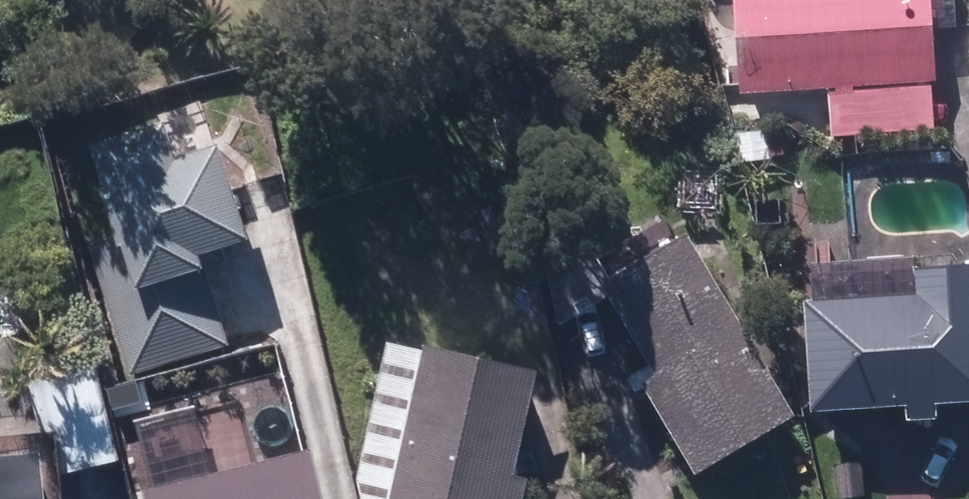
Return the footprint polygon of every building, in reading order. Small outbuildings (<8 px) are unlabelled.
[(829,138),(935,134),(928,0),(733,0),(737,97),(827,92),(829,138)] [(128,374),(225,343),(195,252),(243,237),(214,148),(174,160),(161,121),(86,145),(115,235),(86,244),(128,374)] [(769,134),(737,138),(739,166),(772,164),(769,134)] [(642,392),(693,478),(793,419),(686,238),(678,244),(669,226),(600,266),(586,244),(547,267),(561,327),(610,299),(659,381),(642,392)] [(904,422),(933,421),(932,405),(968,403),(968,268),(923,270),(922,261),(804,266),(810,411),(904,407),(904,422)] [(523,484),(511,482),(531,374),(417,354),(391,498),(521,498),(523,484)] [(50,436),(61,480),(120,465),(95,373),(32,390),(44,439),(50,436)] [(821,450),(874,470),(893,422),(866,413),(833,418),(821,450)] [(143,498),(321,498),(308,450),(140,488),(143,498)] [(37,458),(0,461),(0,498),(41,498),(37,458)]
